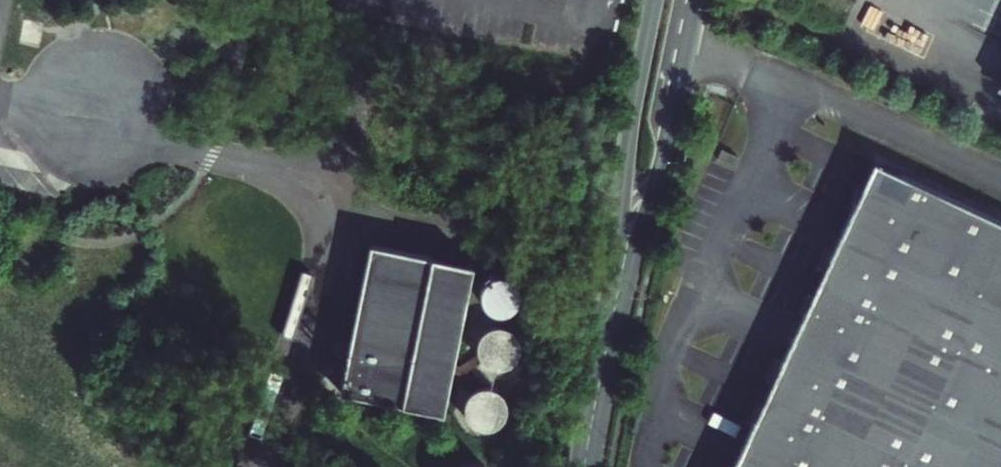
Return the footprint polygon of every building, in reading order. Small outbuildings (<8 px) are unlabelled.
[(732,466),(1000,466),(1000,221),(884,168),(871,162),(732,466)] [(359,305),(350,345),(340,394),(444,415),(475,266),(371,245),(359,305)] [(514,306),(509,275),(487,279),(492,309),(514,306)] [(464,398),(484,431),(513,414),(493,381),(464,398)]
